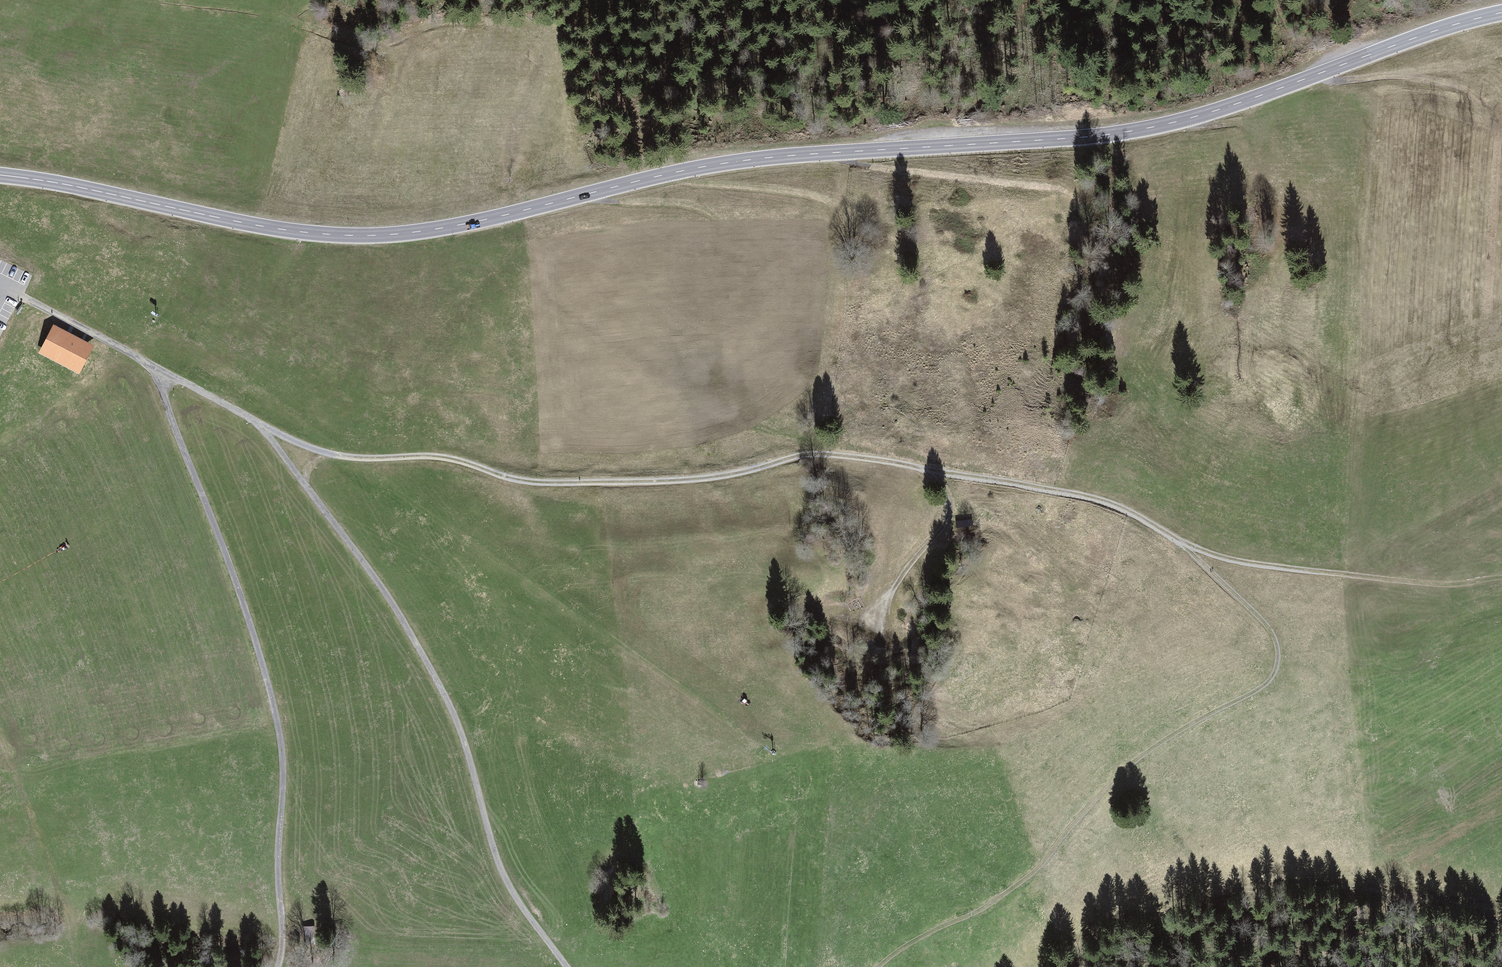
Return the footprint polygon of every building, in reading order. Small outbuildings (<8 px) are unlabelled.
[(93,345),(53,324),(38,353),(79,374),(93,345)] [(973,525),(957,526),(958,537),(974,535),(973,525)]
